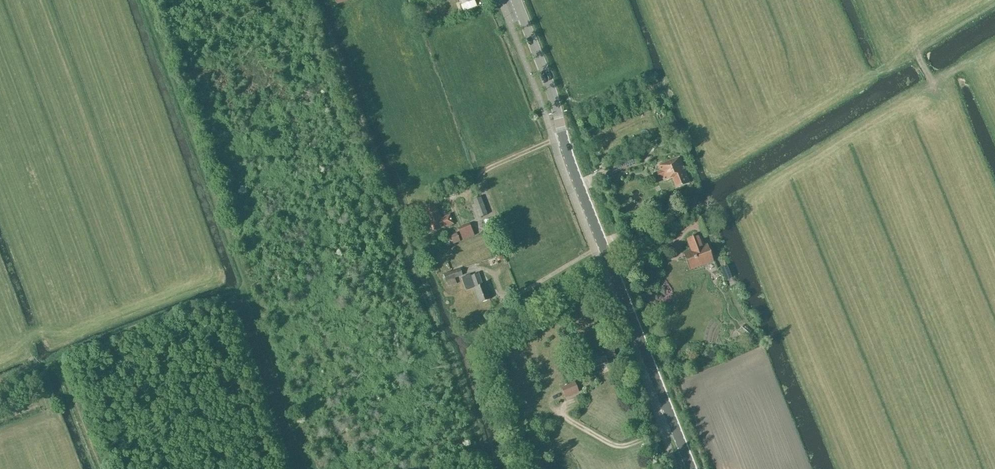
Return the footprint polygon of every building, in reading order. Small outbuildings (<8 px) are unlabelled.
[(612,174),(638,163),(634,154),(608,165),(612,174)] [(664,178),(665,180),(672,177),(676,188),(689,183),(679,158),(659,166),(661,170),(656,172),(659,180),(664,178)] [(472,198),(479,218),(487,215),(480,195),(472,198)] [(426,231),(430,232),(433,230),(433,232),(454,224),(450,214),(441,218),(437,208),(434,209),(433,206),(425,209),(430,222),(426,223),(424,225),(424,229),(426,231)] [(706,215),(696,218),(703,238),(713,234),(706,215)] [(474,235),(469,224),(458,229),(463,240),(474,235)] [(690,270),(714,261),(707,244),(703,245),(700,236),(690,239),(692,245),(690,246),(691,250),(683,253),(690,270)] [(448,247),(460,241),(457,237),(453,238),(454,239),(447,243),(448,247)] [(460,269),(450,272),(453,279),(462,275),(460,269)] [(466,291),(474,288),(480,303),(490,299),(484,284),(482,285),(478,273),(470,276),(470,275),(461,278),(466,291)] [(732,296),(739,294),(737,289),(740,288),(739,284),(730,287),(732,296)] [(567,396),(579,391),(575,382),(563,388),(567,396)]
